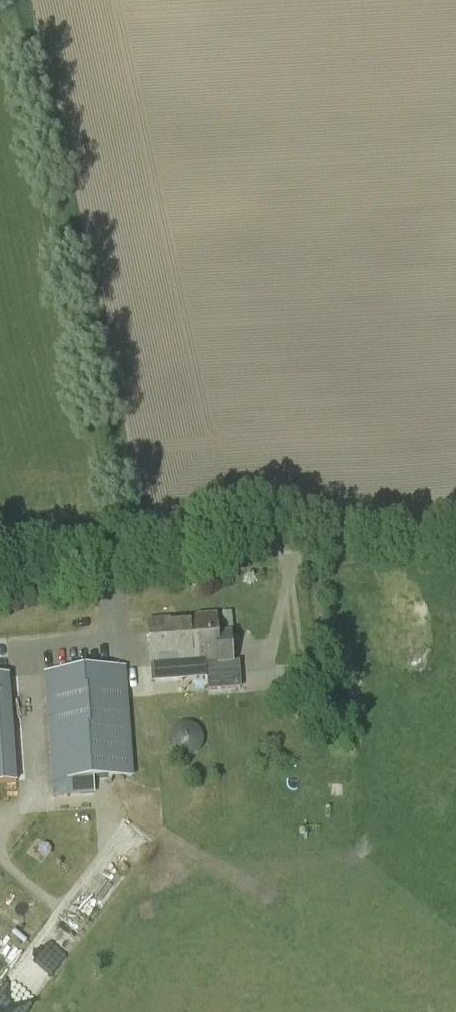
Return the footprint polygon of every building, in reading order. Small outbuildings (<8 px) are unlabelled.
[(197,619),(148,623),(151,661),(153,682),(183,680),(182,665),(217,662),(218,665),(232,664),(230,636),(230,635),(217,636),(216,615),(197,616),(197,619)] [(127,688),(126,667),(43,673),(51,783),(145,776),(138,687),(127,688)] [(18,784),(9,676),(0,677),(0,785),(18,784)] [(186,758),(188,758),(190,757),(192,756),(194,756),(196,754),(198,753),(199,752),(200,750),(201,748),(202,746),(203,744),(203,742),(203,739),(203,737),(202,735),(202,733),(201,731),(199,729),(198,728),(196,726),(194,725),(192,724),(190,723),(188,723),(186,723),(184,723),(182,723),(180,724),(178,725),(176,726),(174,727),(173,729),(171,731),(170,733),(169,735),(169,737),(168,739),(168,741),(169,743),(169,745),(170,747),(171,749),(172,751),(174,753),(175,754),(177,755),(179,756),(181,757),(183,757),(186,758)]
